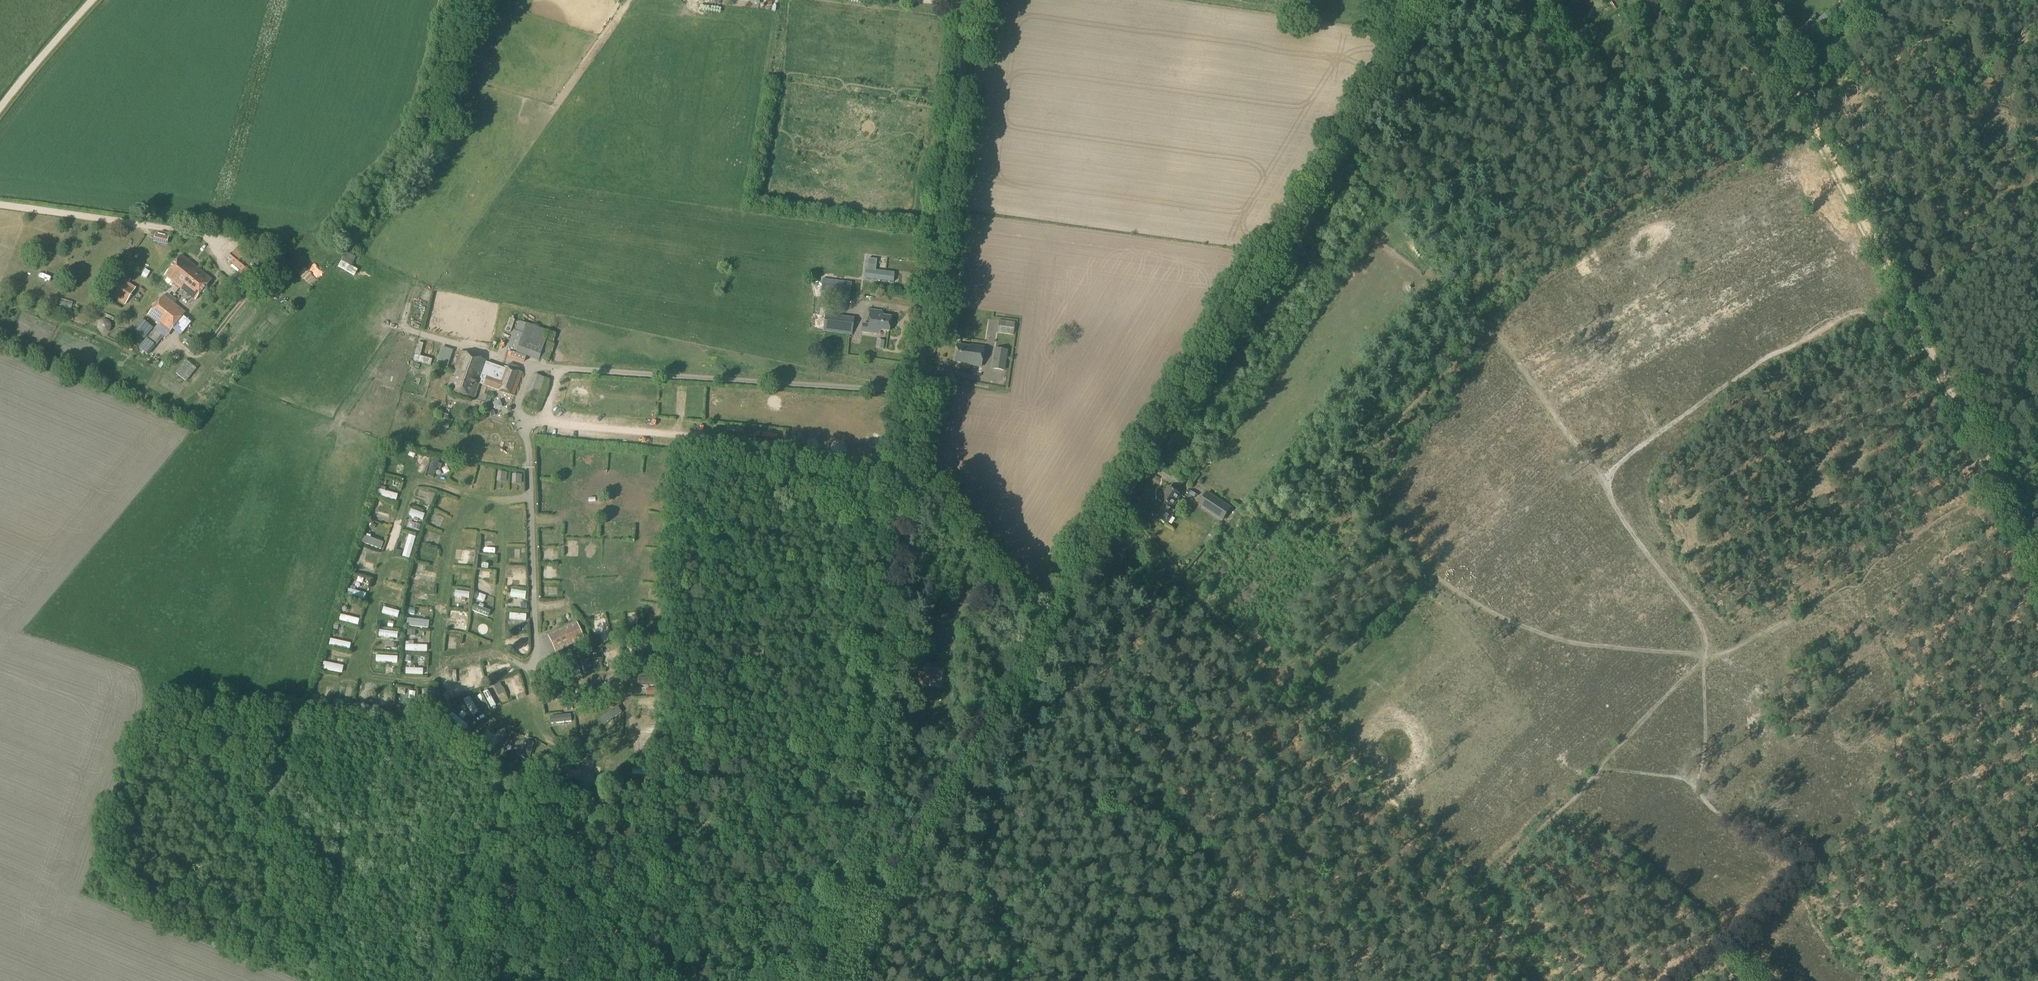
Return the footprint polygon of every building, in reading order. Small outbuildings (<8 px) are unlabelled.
[(1782,14),(1778,16),(1785,31),(1790,29),(1782,14)] [(166,245),(168,237),(154,234),(153,242),(166,245)] [(258,239),(252,248),(261,253),(266,244),(258,239)] [(257,259),(260,255),(253,250),(250,254),(257,259)] [(351,266),(356,258),(345,252),(341,260),(351,266)] [(250,279),(255,271),(232,253),(226,260),(250,279)] [(195,300),(211,280),(181,255),(165,276),(195,300)] [(867,260),(865,280),(892,283),(893,275),(874,272),(876,261),(867,260)] [(257,274),(253,279),(261,286),(265,281),(257,274)] [(849,302),(851,283),(822,279),(819,298),(849,302)] [(127,302),(134,291),(118,282),(112,292),(110,296),(124,305),(127,301),(127,302)] [(219,297),(226,288),(220,283),(212,292),(219,297)] [(169,334),(185,313),(163,295),(147,316),(169,334)] [(881,311),(871,310),(869,324),(863,323),(862,332),(878,334),(879,330),(889,331),(891,317),(881,316),(881,311)] [(851,335),(853,318),(825,314),(822,331),(851,335)] [(144,316),(135,326),(145,335),(154,325),(144,316)] [(103,334),(104,334),(105,334),(106,334),(107,333),(108,333),(109,332),(110,331),(111,329),(111,328),(111,327),(111,326),(111,325),(111,324),(110,323),(110,322),(109,321),(108,321),(107,320),(106,320),(105,319),(104,319),(103,319),(102,320),(101,320),(100,321),(99,321),(98,322),(98,323),(97,324),(97,325),(97,326),(97,327),(97,328),(97,330),(98,331),(99,332),(100,333),(102,334),(103,334)] [(1012,336),(1014,323),(998,321),(996,334),(1012,336)] [(549,332),(518,322),(515,331),(513,331),(507,348),(516,351),(515,353),(538,361),(547,332),(549,332)] [(190,347),(194,342),(186,336),(183,341),(190,347)] [(148,355),(155,346),(146,339),(139,348),(148,355)] [(970,347),(956,345),(954,361),(968,363),(968,365),(981,367),(984,347),(970,345),(970,347)] [(1004,372),(1008,351),(994,349),(990,369),(1004,372)] [(486,363),(487,360),(461,351),(447,390),(474,399),(479,384),(486,363)] [(178,370),(189,379),(198,367),(187,359),(178,370)] [(522,373),(503,366),(502,368),(495,390),(498,391),(498,392),(509,395),(514,397),(522,373)] [(537,404),(547,379),(534,374),(525,399),(537,404)] [(580,393),(579,405),(589,406),(590,394),(580,393)] [(555,430),(554,437),(565,438),(565,431),(555,430)] [(563,462),(572,462),(572,450),(563,450),(563,462)] [(598,454),(597,464),(607,466),(609,456),(598,454)] [(437,475),(440,456),(433,455),(430,474),(437,475)] [(862,465),(864,457),(857,456),(855,463),(862,465)] [(627,470),(627,461),(617,461),(617,470),(627,470)] [(670,472),(679,471),(678,461),(669,461),(670,472)] [(506,483),(507,473),(497,471),(496,481),(506,483)] [(521,484),(521,475),(512,474),(511,484),(521,484)] [(380,487),(378,494),(397,498),(398,492),(380,487)] [(420,487),(418,493),(434,499),(436,493),(420,487)] [(547,490),(555,501),(559,497),(551,487),(547,490)] [(1167,523),(1172,515),(1169,513),(1180,495),(1168,487),(1152,513),(1167,523)] [(1207,492),(1198,505),(1199,506),(1208,512),(1223,521),(1224,519),(1230,510),(1231,508),(1219,500),(1210,494),(1207,492)] [(550,500),(546,504),(555,516),(559,512),(550,500)] [(390,524),(393,516),(373,509),(371,517),(390,524)] [(527,522),(527,513),(513,514),(514,523),(527,522)] [(432,524),(442,528),(446,517),(435,514),(432,524)] [(470,530),(480,530),(480,521),(470,521),(470,530)] [(489,524),(489,532),(500,532),(499,523),(489,524)] [(529,542),(528,530),(517,530),(517,542),(529,542)] [(426,541),(436,546),(440,536),(430,531),(426,541)] [(413,559),(416,535),(409,534),(405,557),(413,559)] [(367,535),(364,544),(381,549),(384,540),(367,535)] [(424,552),(423,560),(435,562),(436,554),(424,552)] [(529,560),(529,552),(519,553),(519,561),(529,560)] [(548,553),(549,565),(560,565),(559,553),(548,553)] [(515,579),(531,578),(531,570),(515,571),(515,579)] [(559,582),(558,573),(547,573),(548,582),(559,582)] [(481,586),(479,593),(496,599),(498,592),(481,586)] [(350,590),(350,597),(367,599),(368,592),(350,590)] [(391,596),(390,606),(405,607),(406,598),(391,596)] [(495,620),(497,613),(478,609),(476,616),(495,620)] [(455,614),(455,623),(472,622),(471,613),(455,614)] [(658,624),(667,624),(666,614),(657,614),(658,624)] [(341,624),(361,627),(362,619),(343,616),(341,624)] [(555,653),(584,639),(576,622),(547,636),(555,653)] [(402,642),(402,633),(382,632),(381,641),(402,642)] [(333,638),(331,646),(351,652),(353,644),(333,638)] [(452,652),(461,653),(462,641),(453,640),(452,652)] [(535,649),(534,640),(516,642),(517,651),(535,649)] [(469,651),(480,652),(481,642),(470,642),(469,651)] [(611,654),(613,660),(622,658),(621,652),(611,654)] [(326,663),(325,672),(344,676),(346,667),(326,663)] [(941,683),(942,671),(928,669),(929,665),(919,664),(916,684),(926,685),(927,681),(932,682),(932,683),(934,684),(935,682),(941,683)] [(477,684),(481,683),(483,692),(487,691),(484,675),(475,676),(477,684)] [(460,702),(467,700),(463,681),(455,683),(460,702)] [(523,693),(529,691),(527,684),(521,686),(523,693)] [(510,688),(515,704),(520,703),(515,686),(510,688)] [(447,694),(441,696),(443,702),(449,700),(447,694)] [(489,697),(498,713),(502,710),(493,694),(489,697)] [(565,709),(566,714),(570,713),(569,706),(573,705),(572,699),(556,703),(558,710),(565,709)] [(606,712),(613,708),(610,703),(603,707),(606,712)] [(471,708),(476,719),(485,715),(480,704),(471,708)] [(440,711),(443,717),(449,714),(446,708),(440,711)] [(644,708),(644,716),(657,716),(657,708),(644,708)] [(608,740),(618,740),(618,728),(608,728),(608,740)] [(514,749),(512,757),(519,759),(521,752),(514,749)] [(644,786),(654,791),(657,784),(648,780),(644,786)]
